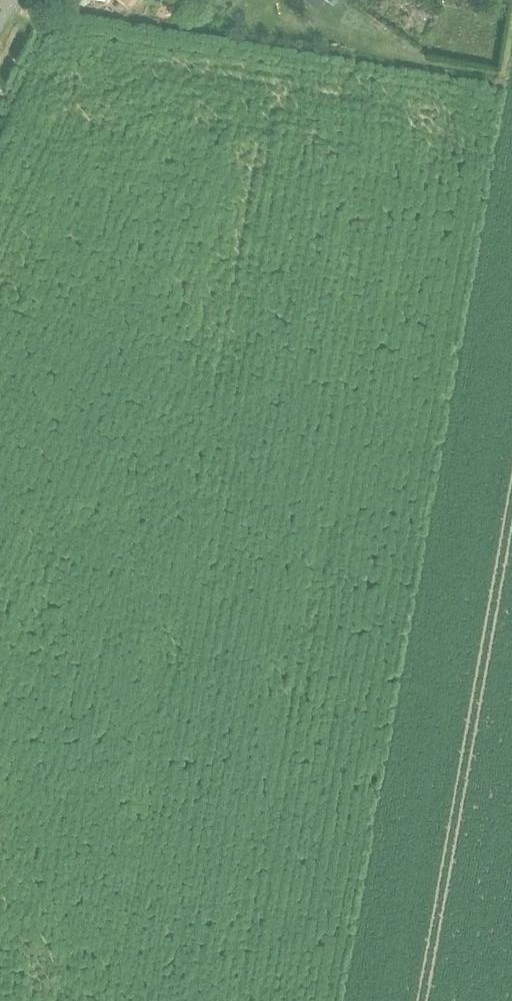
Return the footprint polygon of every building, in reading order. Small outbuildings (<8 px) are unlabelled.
[(126,1),(139,11),(146,0),(124,0),(126,1)] [(153,6),(163,13),(168,5),(160,0),(157,0),(153,6)]
